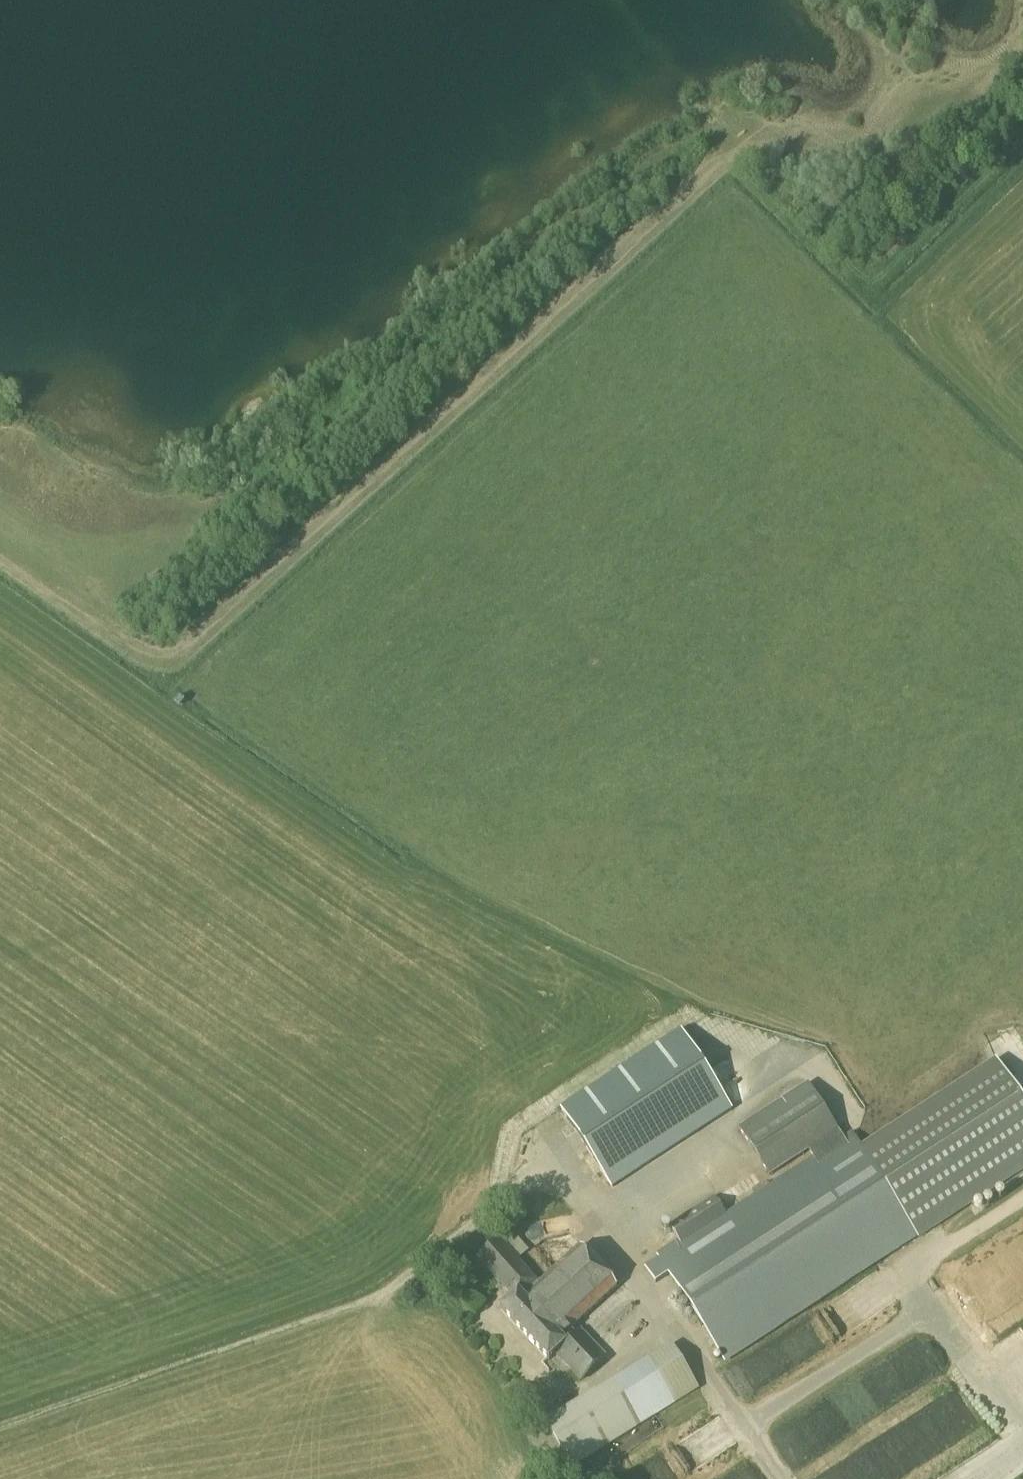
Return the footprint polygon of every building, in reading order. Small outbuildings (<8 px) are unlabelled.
[(562,1110),(613,1188),(731,1110),(680,1033),(562,1110)] [(647,1269),(658,1284),(668,1277),(723,1362),(918,1236),(920,1239),(1022,1172),(1022,1101),(996,1060),(861,1148),(853,1135),(844,1140),(808,1085),(739,1129),(769,1176),(809,1151),(814,1160),(727,1216),(715,1198),(670,1227),(681,1245),(657,1261),(658,1262),(647,1269)] [(501,1238),(478,1260),(512,1299),(500,1310),(549,1362),(556,1355),(582,1383),(606,1357),(581,1330),(576,1336),(571,1331),(619,1286),(581,1246),(538,1285),(519,1263),(522,1260),(501,1238)] [(671,1344),(543,1423),(573,1469),(700,1390),(671,1344)] [(738,1441),(724,1418),(648,1465),(657,1478),(676,1478),(738,1441)]
